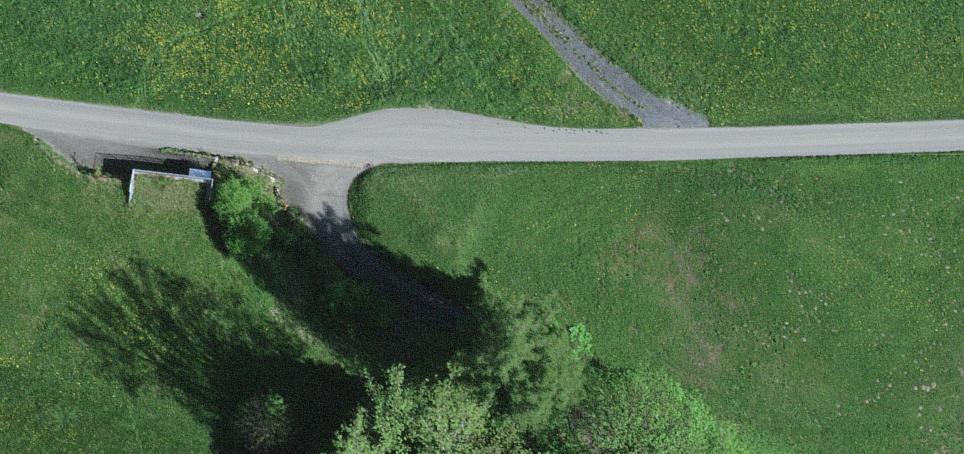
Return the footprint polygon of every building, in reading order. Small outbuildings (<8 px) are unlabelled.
[(209,218),(213,180),(131,170),(126,208),(209,218)]
